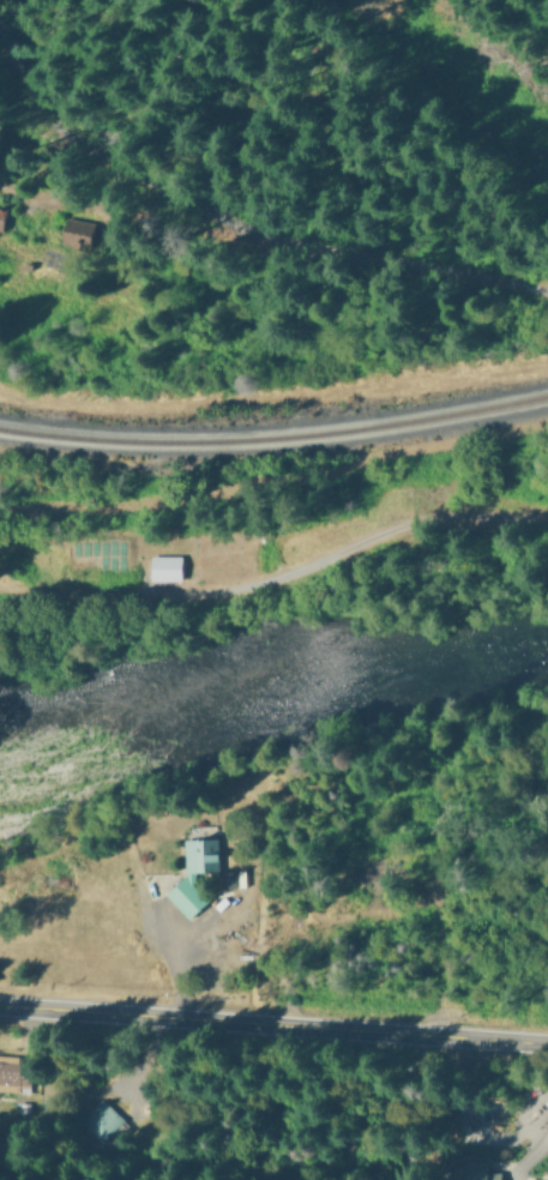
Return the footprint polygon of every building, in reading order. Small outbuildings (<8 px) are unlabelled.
[(61,249),(64,230),(91,235),(88,253),(61,249)] [(149,553),(149,577),(181,577),(181,553),(149,553)] [(183,875),(164,894),(188,919),(207,901),(191,884),(191,872),(218,871),(217,837),(183,837),(183,875)] [(222,870),(222,887),(235,886),(234,870),(222,870)] [(24,1057),(0,1056),(0,1090),(23,1091),(24,1057)] [(78,1120),(100,1141),(122,1119),(99,1097),(78,1120)] [(487,1171),(487,1160),(466,1159),(466,1179),(499,1179),(500,1171),(487,1171)]
